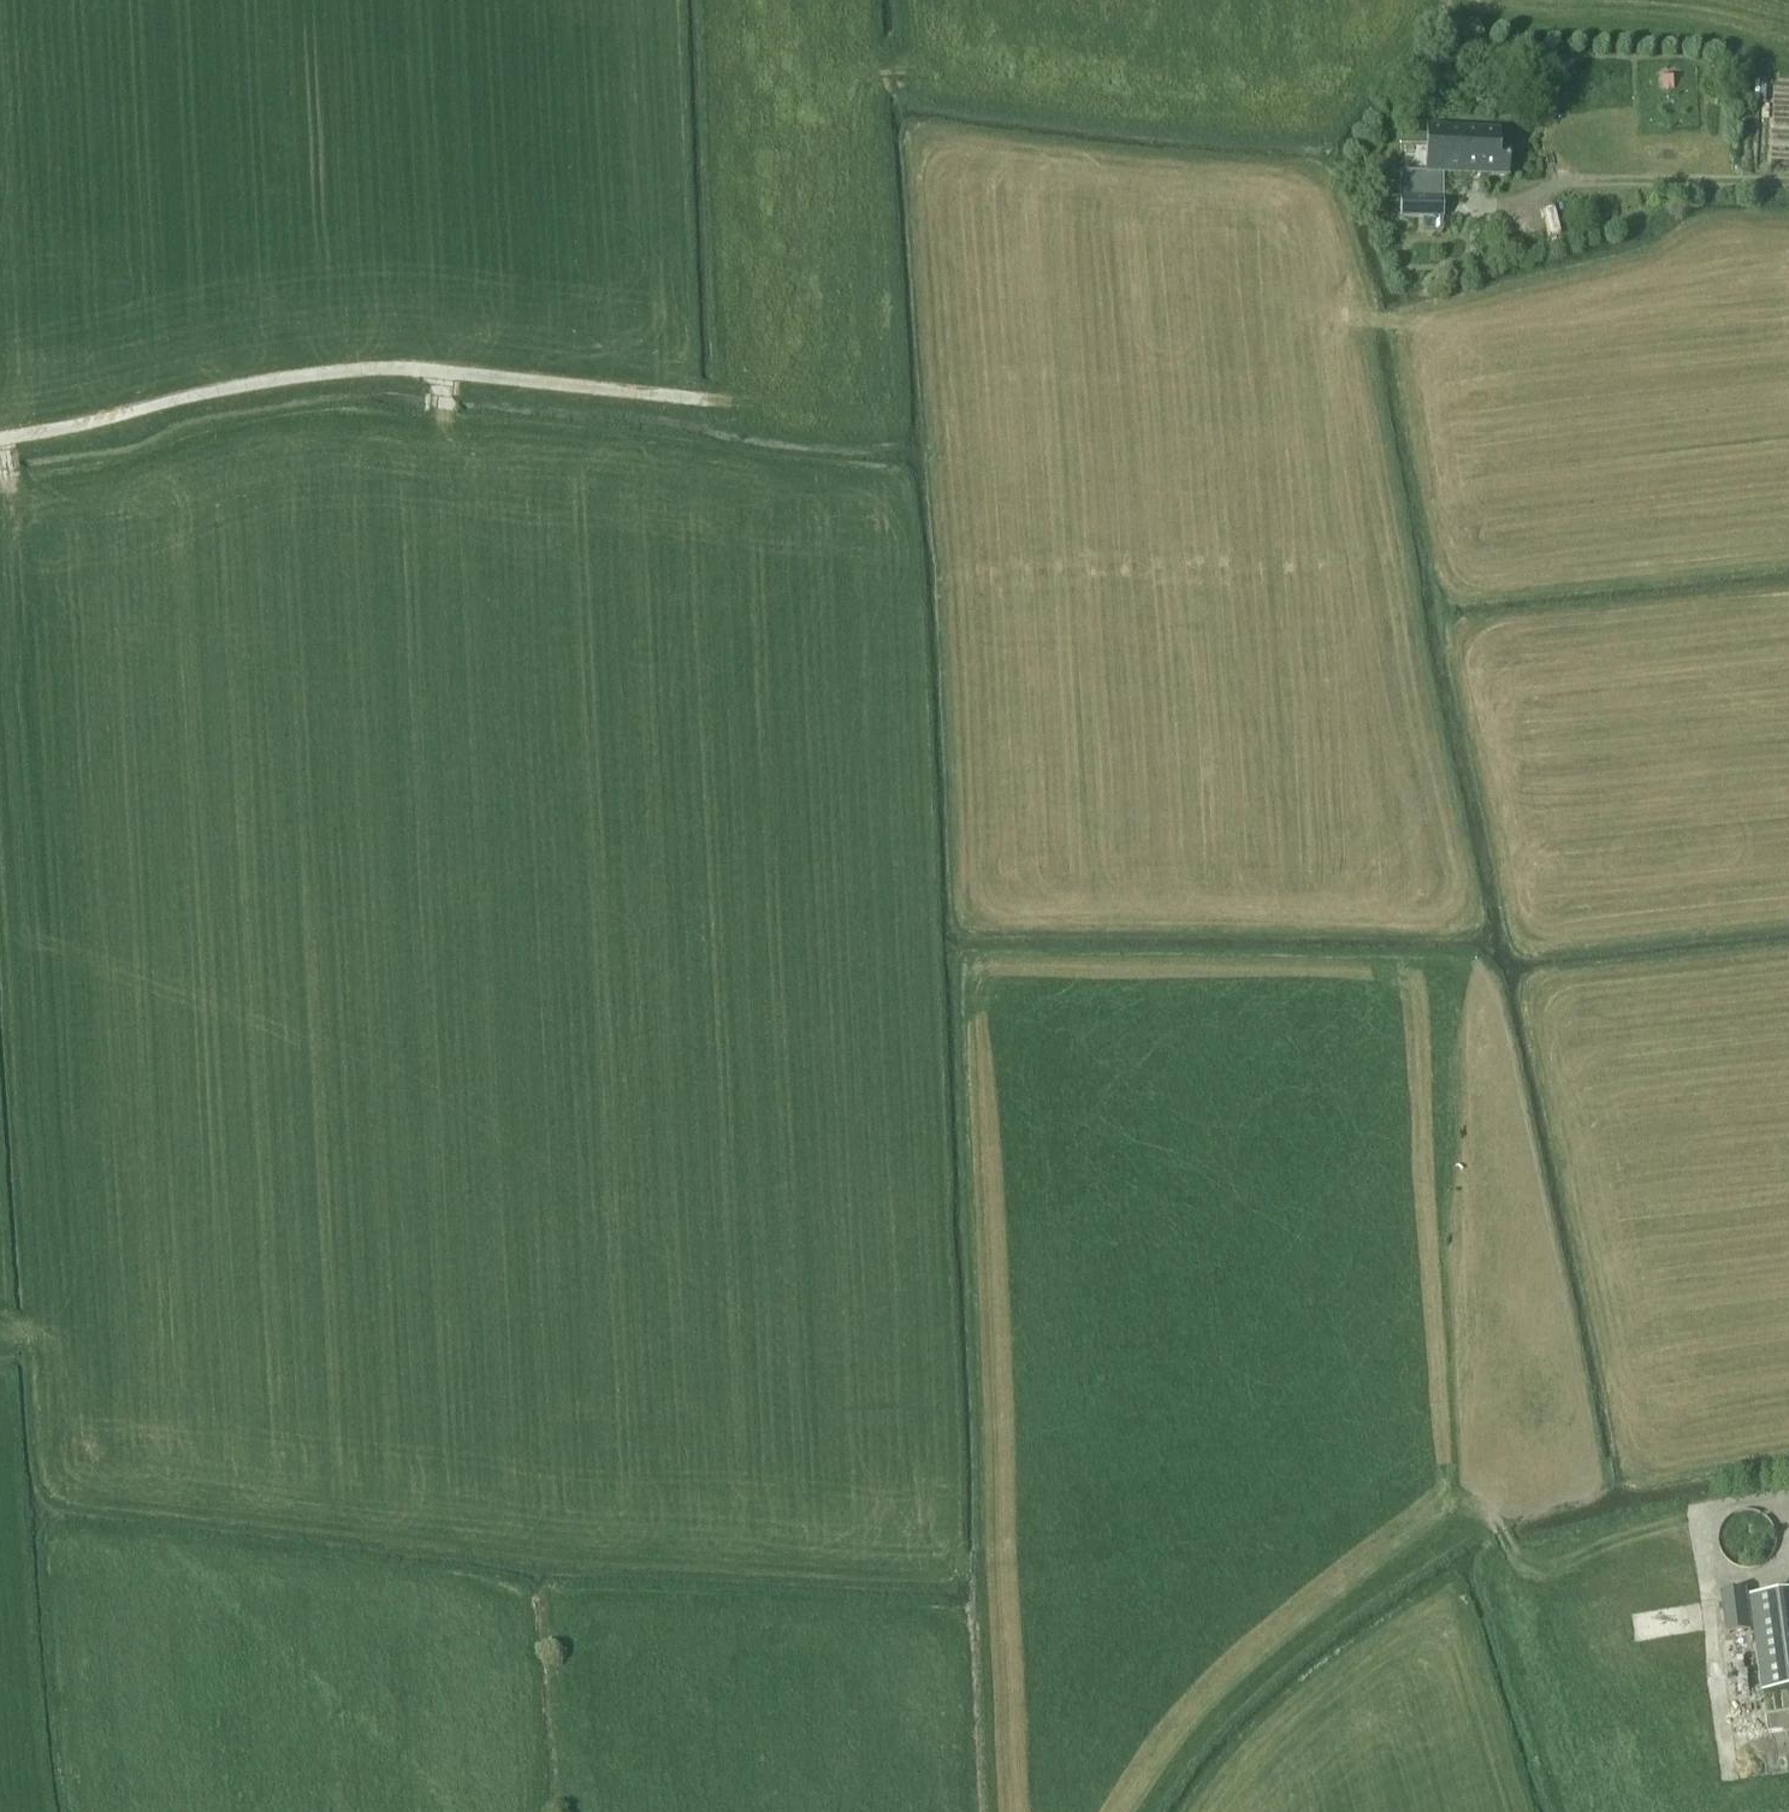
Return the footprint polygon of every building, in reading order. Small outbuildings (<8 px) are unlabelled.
[(1472,130),(1426,129),(1426,145),(1425,170),(1425,174),(1445,174),(1508,175),(1509,146),(1499,146),(1500,130),(1472,130)] [(1421,150),(1421,133),(1385,133),(1385,150),(1421,150)] [(1443,179),(1417,179),(1417,219),(1443,219),(1443,179)] [(1727,1634),(1753,1630),(1747,1589),(1721,1592),(1727,1634)] [(1762,1692),(1788,1689),(1788,1591),(1750,1596),(1762,1692)]
